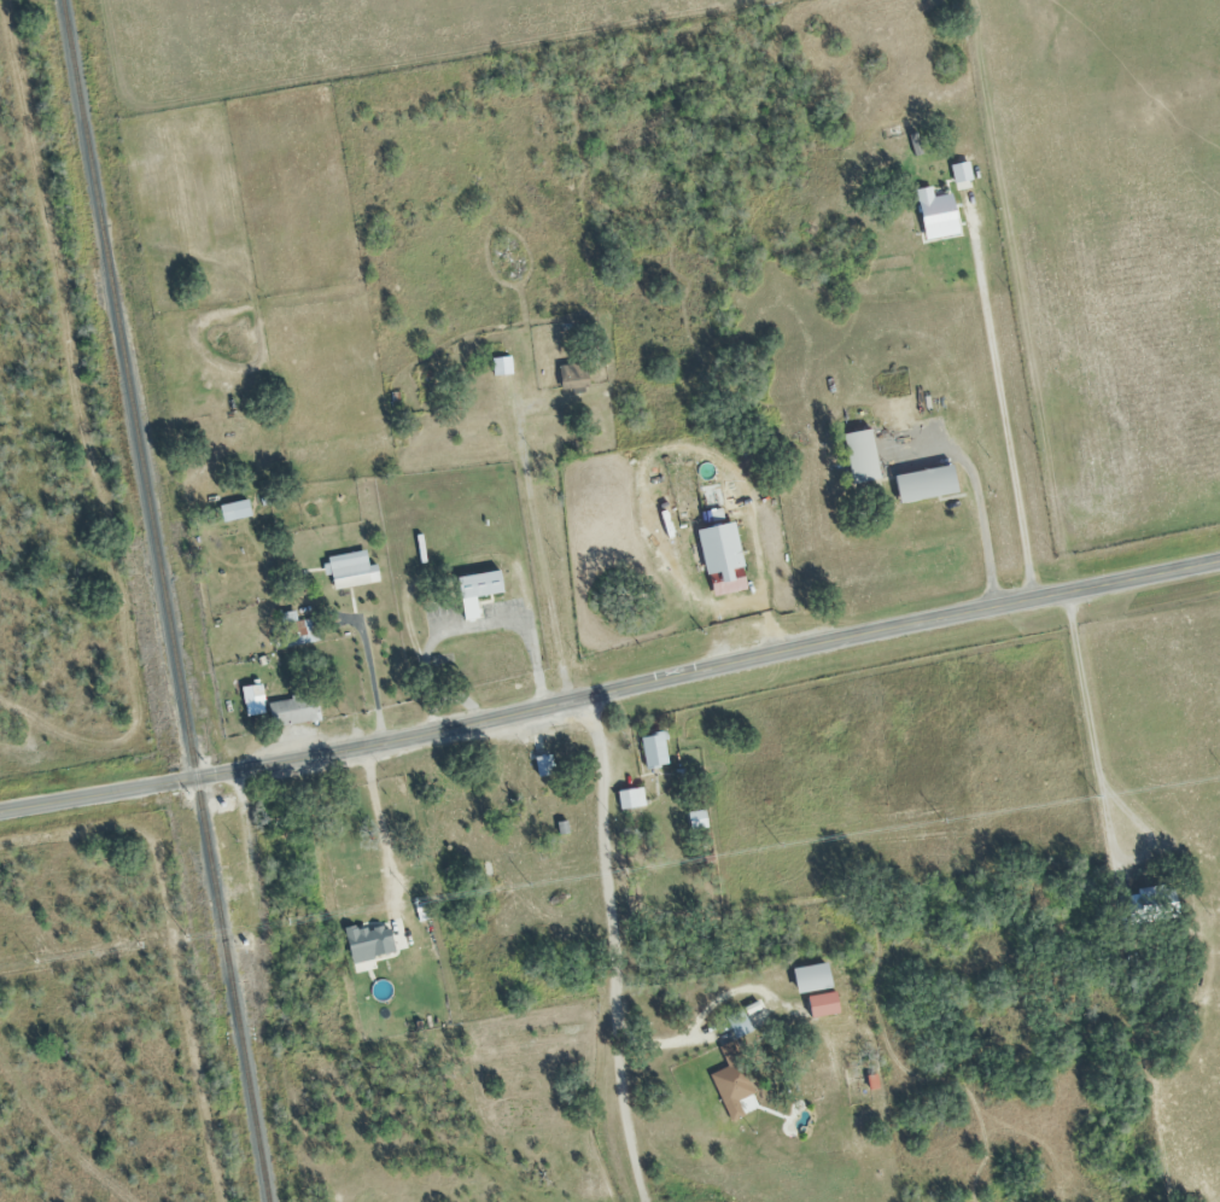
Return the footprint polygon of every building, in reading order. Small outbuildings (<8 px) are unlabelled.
[(959,193),(973,184),(960,164),(947,173),(959,193)] [(956,238),(948,197),(931,200),(929,189),(912,193),(922,245),(956,238)] [(509,375),(508,358),(489,361),(491,377),(509,375)] [(586,391),(584,365),(557,366),(558,393),(586,391)] [(841,435),(848,485),(876,481),(869,431),(841,435)] [(895,504),(954,495),(950,467),(891,476),(895,504)] [(249,519),(246,502),(215,507),(218,524),(249,519)] [(708,599),(745,591),(731,523),(694,531),(708,599)] [(374,566),(365,567),(363,553),(324,559),(329,592),(376,585),(374,566)] [(475,622),(472,598),(499,595),(496,572),(453,579),(459,624),(475,622)] [(311,620),(295,625),(291,612),(274,617),(286,651),(318,640),(311,620)] [(316,721),(313,698),(265,704),(268,728),(316,721)] [(637,738),(643,771),(667,767),(661,734),(637,738)] [(534,780),(550,778),(549,757),(533,758),(534,780)] [(615,793),(618,811),(643,808),(640,789),(615,793)] [(793,997),(828,990),(823,964),(788,971),(793,997)] [(750,1032),(740,1011),(724,1019),(734,1040),(750,1032)] [(726,1069),(708,1077),(727,1124),(741,1118),(735,1102),(755,1094),(734,1043),(718,1049),(726,1069)]
